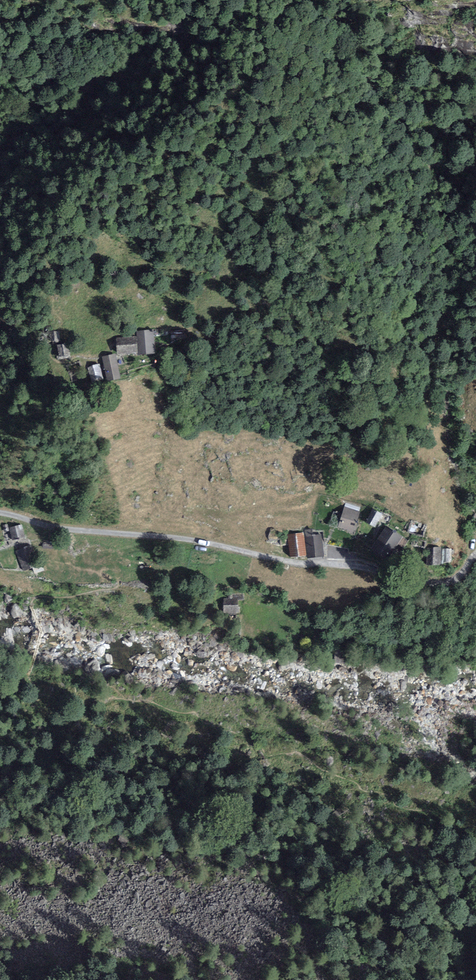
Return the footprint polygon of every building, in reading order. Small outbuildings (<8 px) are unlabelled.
[(153,330),(137,331),(137,336),(138,354),(155,353),(153,330)] [(62,331),(54,331),(54,342),(62,342),(62,331)] [(137,336),(117,338),(118,355),(138,354),(137,336)] [(69,343),(55,345),(57,359),(71,357),(69,343)] [(101,357),(104,369),(118,366),(115,354),(101,357)] [(100,364),(88,367),(92,382),(104,379),(100,364)] [(121,378),(118,366),(104,369),(107,381),(121,378)] [(344,506),(338,527),(353,532),(360,511),(344,506)] [(373,508),(365,521),(375,527),(382,513),(373,508)] [(25,537),(22,525),(10,527),(13,540),(25,537)] [(386,526),(371,549),(388,560),(403,537),(386,526)] [(288,535),(291,557),(306,555),(304,537),(304,533),(288,535)] [(325,557),(322,534),(304,537),(306,555),(307,559),(325,557)] [(31,546),(16,551),(23,572),(38,567),(31,546)] [(440,547),(427,548),(428,565),(440,564),(440,547)] [(452,549),(442,549),(442,564),(451,562),(452,549)] [(239,614),(240,599),(224,599),(223,613),(239,614)]
